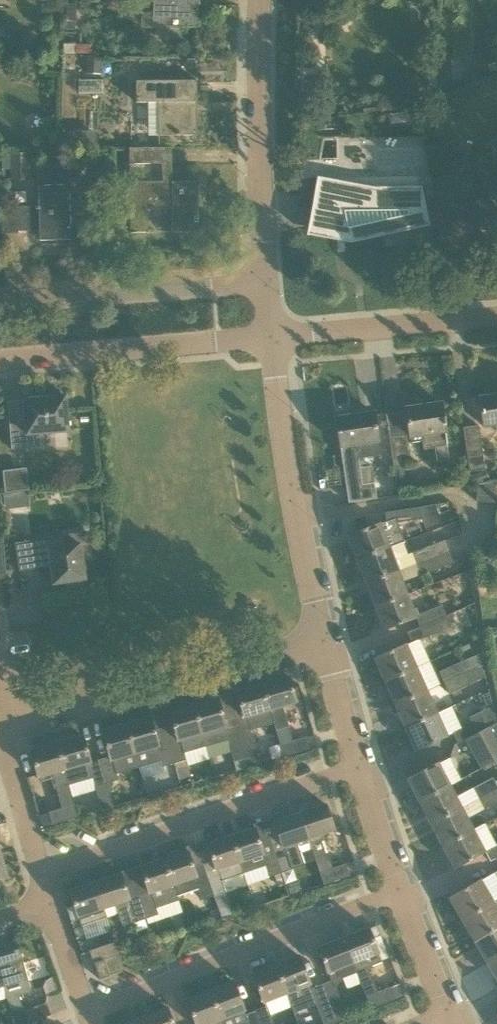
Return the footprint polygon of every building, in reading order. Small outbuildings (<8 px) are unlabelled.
[(199,0),(154,0),(153,26),(198,27),(199,0)] [(75,42),(74,54),(88,54),(88,43),(75,42)] [(195,135),(194,101),(197,101),(197,80),(136,80),(136,102),(158,102),(158,135),(195,135)] [(413,110),(387,113),(389,125),(415,122),(413,110)] [(58,148),(87,148),(87,131),(58,131),(58,148)] [(162,147),(129,147),(130,153),(130,163),(163,163),(163,147),(162,147)] [(441,153),(447,173),(457,170),(450,150),(441,153)] [(10,153),(10,169),(10,179),(30,179),(30,153),(10,153)] [(346,230),(349,240),(426,216),(411,167),(312,176),(305,234),(346,230)] [(199,221),(198,181),(130,181),(130,232),(148,232),(148,209),(172,209),(172,232),(197,231),(197,221),(199,221)] [(70,239),(69,185),(38,185),(39,205),(18,206),(18,231),(40,230),(40,239),(70,239)] [(24,411),(9,412),(12,449),(28,447),(26,433),(68,430),(65,396),(63,396),(62,391),(46,393),(47,397),(23,399),(24,411)] [(480,397),(484,425),(496,424),(496,430),(496,431),(496,395),(480,397)] [(386,413),(394,468),(404,466),(410,465),(406,437),(410,436),(411,442),(422,440),(423,449),(435,447),(437,462),(450,460),(446,431),(441,403),(406,408),(406,410),(386,413)] [(336,418),(345,473),(347,486),(361,484),(357,446),(378,443),(374,412),(336,418)] [(470,471),(484,469),(482,445),(479,425),(463,427),(470,471)] [(404,466),(394,468),(398,493),(408,492),(404,466)] [(26,468),(2,471),(5,493),(29,491),(26,468)] [(484,470),(472,475),(476,485),(479,484),(490,479),(485,469),(484,470)] [(347,486),(349,502),(377,498),(374,482),(361,484),(347,486)] [(496,492),(477,490),(476,501),(495,504),(496,492)] [(5,509),(16,507),(14,493),(3,494),(5,509)] [(356,559),(404,541),(397,521),(423,518),(421,506),(386,511),(387,522),(381,524),(380,522),(347,535),(356,559)] [(51,566),(53,582),(68,581),(68,586),(81,584),(81,579),(85,579),(82,559),(90,558),(87,542),(64,545),(63,536),(48,538),(15,542),(19,571),(51,566)] [(356,559),(365,583),(398,570),(416,563),(449,551),(445,540),(408,554),(403,542),(356,559)] [(449,551),(416,563),(420,574),(453,561),(449,551)] [(398,570),(365,583),(374,606),(407,594),(402,581),(398,570)] [(383,630),(416,618),(407,594),(374,606),(383,630)] [(426,624),(447,615),(442,604),(421,614),(426,624)] [(412,643),(452,626),(447,615),(426,624),(407,632),(412,643)] [(384,681),(417,667),(407,643),(374,657),(384,681)] [(445,683),(465,673),(464,672),(483,663),(481,652),(440,671),(445,683)] [(395,705),(428,690),(417,667),(384,681),(395,705)] [(449,692),(469,683),(465,673),(445,683),(449,692)] [(288,726),(283,706),(296,702),(288,675),(262,683),(274,723),(276,729),(288,726)] [(248,766),(260,762),(250,730),(274,723),(262,683),(236,691),(240,703),(231,706),(246,757),(248,766)] [(405,728),(438,713),(428,690),(395,705),(405,728)] [(228,741),(234,761),(246,757),(231,706),(221,709),(217,696),(193,703),(206,747),(228,741)] [(174,763),(186,760),(184,753),(206,747),(193,703),(169,710),(173,724),(164,727),(174,763)] [(465,738),(496,723),(496,722),(493,706),(470,717),(472,722),(452,731),(457,741),(458,742),(465,738)] [(448,736),(447,733),(438,713),(405,728),(415,751),(448,736)] [(154,730),(150,716),(125,723),(138,767),(161,760),(162,766),(174,763),(164,727),(154,730)] [(106,783),(118,779),(117,773),(138,767),(125,723),(102,730),(108,749),(110,757),(100,760),(106,783)] [(496,723),(465,738),(481,767),(496,759),(496,725),(496,723)] [(90,762),(88,755),(83,735),(56,743),(78,816),(69,785),(93,777),(96,786),(106,783),(100,760),(90,762)] [(284,756),(310,748),(306,737),(280,744),(282,749),(284,756)] [(78,816),(56,743),(31,751),(39,777),(50,774),(55,789),(57,788),(62,808),(49,812),(52,824),(78,816)] [(419,802),(451,785),(438,761),(406,778),(419,802)] [(496,788),(496,785),(495,781),(493,777),(473,788),(479,798),(496,788)] [(430,823),(462,807),(457,796),(451,785),(419,802),(430,823)] [(479,798),(484,808),(496,802),(496,788),(479,798)] [(333,868),(321,834),(334,830),(325,803),(299,812),(310,842),(324,884),(350,875),(346,863),(333,868)] [(474,829),(468,817),(462,807),(430,823),(442,846),(474,829)] [(280,872),(304,863),(299,846),(310,842),(299,812),(274,821),(279,834),(269,837),(280,872)] [(496,858),(496,857),(496,844),(496,845),(485,823),(474,829),(442,846),(454,869),(486,852),(491,861),(496,858)] [(259,841),(255,827),(230,836),(243,872),(266,865),(269,875),(280,872),(269,837),(259,841)] [(233,915),(221,880),(243,872),(230,836),(207,843),(212,857),(202,860),(214,895),(222,918),(233,915)] [(192,863),(188,850),(163,858),(178,900),(179,899),(177,896),(199,888),(203,899),(214,895),(202,860),(192,863)] [(146,918),(158,914),(156,907),(178,900),(163,858),(140,866),(149,892),(139,896),(146,918)] [(121,873),(94,882),(104,909),(115,905),(122,926),(146,918),(139,896),(129,899),(121,873)] [(291,880),(286,882),(287,883),(290,894),(302,890),(298,878),(291,880)] [(462,919),(493,901),(480,879),(449,897),(462,919)] [(81,925),(100,919),(106,917),(104,909),(94,882),(69,890),(81,925)] [(496,928),(496,908),(493,901),(462,919),(475,941),(496,928)] [(368,927),(344,937),(357,971),(366,996),(371,1008),(396,998),(391,986),(378,991),(368,967),(382,962),(368,927)] [(496,957),(496,928),(475,941),(487,963),(496,957)] [(331,980),(321,984),(336,1020),(347,1016),(341,1001),(336,987),(342,978),(357,971),(344,937),(318,947),(328,972),(331,980)] [(125,969),(115,941),(90,950),(94,961),(104,958),(110,974),(125,969)] [(23,1005),(18,995),(32,992),(19,948),(0,954),(0,970),(15,1023),(25,1023),(51,1014),(46,1002),(28,1009),(25,1010),(23,1005)] [(299,954),(277,963),(288,993),(287,993),(295,1012),(308,1007),(301,988),(311,984),(299,954)] [(487,963),(496,979),(496,957),(487,963)] [(100,979),(110,976),(110,974),(104,958),(94,961),(100,979)] [(287,993),(288,993),(277,963),(252,973),(264,1003),(287,993)] [(4,985),(15,1023),(0,970),(0,986),(4,985)] [(222,1019),(245,1010),(233,980),(211,989),(222,1019)] [(321,984),(310,989),(319,1011),(324,1023),(326,1023),(336,1020),(321,984)] [(221,1019),(222,1019),(211,989),(186,999),(196,1023),(223,1023),(221,1019)] [(143,1016),(146,1023),(174,1023),(167,1006),(143,1016)] [(267,1006),(256,1010),(262,1023),(274,1023),(267,1006)] [(256,1010),(244,1014),(248,1023),(262,1023),(256,1010)] [(143,1016),(122,1023),(146,1023),(143,1016)]
